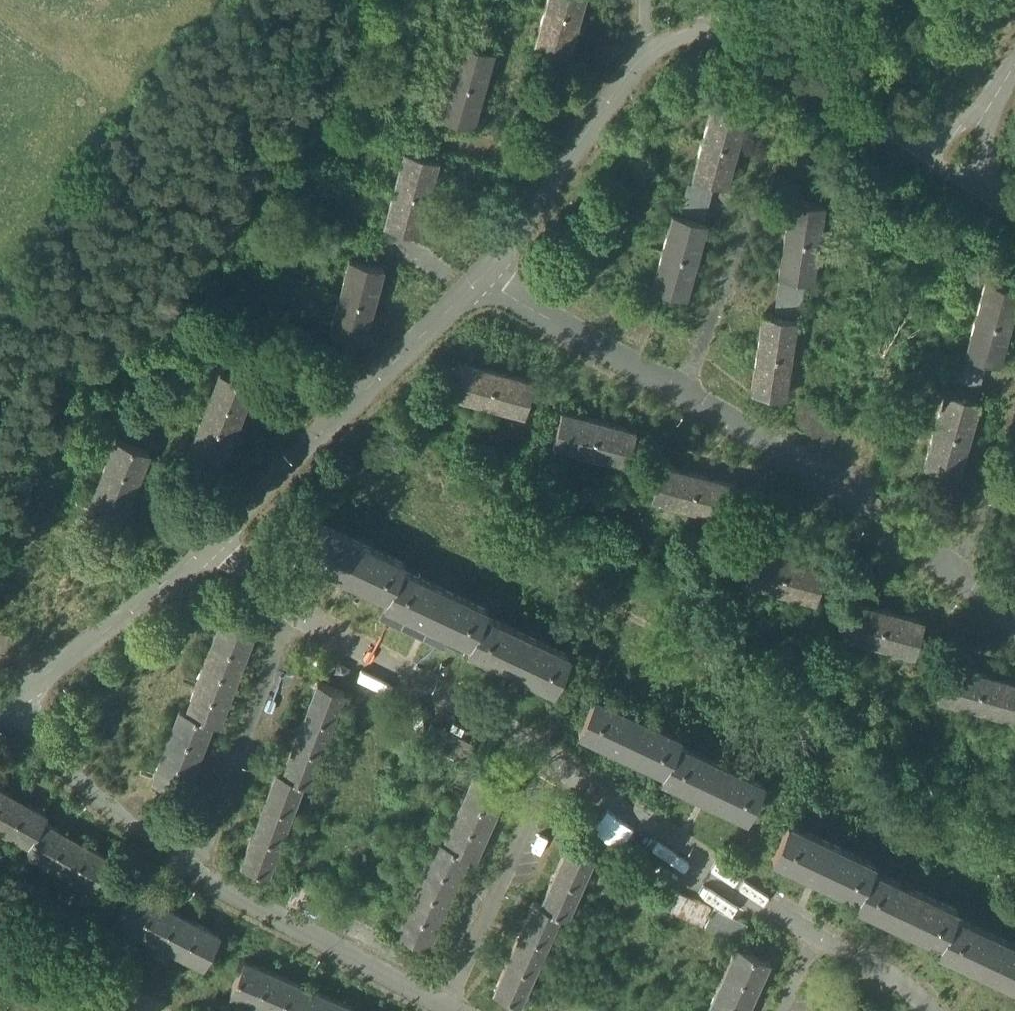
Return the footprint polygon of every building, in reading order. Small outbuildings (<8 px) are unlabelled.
[(544,8),(578,17),(583,0),(547,0),(544,8)] [(578,17),(544,8),(534,44),(568,54),(578,17)] [(494,52),(459,42),(448,79),(483,89),(494,52)] [(483,89),(448,79),(437,116),(472,126),(483,89)] [(727,184),(747,112),(712,103),(692,175),(727,184)] [(438,159),(404,150),(394,188),(428,197),(438,159)] [(428,197),(394,188),(384,226),(418,235),(428,197)] [(813,280),(826,207),(790,200),(777,274),(813,280)] [(687,294),(706,222),(671,213),(652,285),(687,294)] [(383,268),(349,259),(339,296),(373,306),(383,268)] [(1014,310),(1014,290),(985,282),(966,354),(1001,364),(1014,310)] [(373,306),(339,296),(329,334),(363,343),(373,306)] [(786,395),(799,321),(763,315),(750,388),(786,395)] [(496,370),(459,360),(450,396),(487,406),(496,370)] [(533,380),(496,370),(487,406),(524,415),(533,380)] [(253,384),(220,371),(211,395),(244,408),(253,384)] [(960,473),(979,401),(944,392),(925,464),(960,473)] [(244,408),(211,395),(202,419),(235,431),(244,408)] [(561,410),(551,447),(627,467),(637,430),(561,410)] [(235,431),(202,419),(193,443),(225,455),(235,431)] [(146,450),(115,439),(106,463),(137,474),(146,450)] [(225,455),(193,443),(184,466),(216,479),(225,455)] [(137,474),(106,463),(97,487),(128,498),(137,474)] [(662,465),(653,500),(729,520),(738,485),(662,465)] [(128,498),(97,487),(89,511),(119,522),(128,498)] [(403,561),(317,520),(301,554),(387,595),(400,567),(403,561)] [(752,543),(741,582),(817,603),(827,564),(752,543)] [(485,607),(400,567),(387,595),(384,601),(469,641),(482,613),(485,607)] [(849,600),(840,635),(914,655),(923,621),(849,600)] [(569,654),(482,613),(469,641),(467,647),(553,688),(569,654)] [(256,631),(221,617),(184,710),(213,722),(220,724),(256,631)] [(937,699),(1012,720),(1014,708),(1014,681),(947,662),(937,699)] [(345,693),(315,682),(280,772),(304,781),(311,784),(345,693)] [(679,736),(592,695),(579,722),(576,728),(663,769),(677,740),(679,736)] [(213,722),(184,710),(178,708),(150,779),(185,793),(213,722)] [(763,781),(677,740),(663,769),(661,773),(747,815),(763,781)] [(304,781),(280,772),(274,770),(239,864),(269,875),(304,781)] [(508,788),(473,772),(441,841),(470,854),(477,857),(508,788)] [(42,818),(45,813),(0,788),(0,831),(26,846),(42,818)] [(91,890),(110,857),(42,818),(26,846),(23,852),(91,890)] [(873,862),(787,821),(773,849),(771,855),(857,896),(871,866),(873,862)] [(470,854),(441,841),(436,839),(394,930),(428,946),(470,854)] [(595,857),(565,844),(539,904),(563,914),(568,917),(595,857)] [(957,907),(871,866),(857,896),(855,900),(941,941),(953,913),(957,907)] [(221,932),(129,886),(112,920),(203,966),(221,932)] [(676,890),(666,910),(735,941),(744,921),(676,890)] [(563,914),(539,904),(534,901),(492,992),(521,1005),(563,914)] [(953,913),(941,941),(937,947),(1014,983),(1014,942),(953,913)] [(734,946),(703,1010),(746,1010),(770,962),(734,946)] [(245,960),(229,995),(267,1010),(365,1010),(245,960)]
